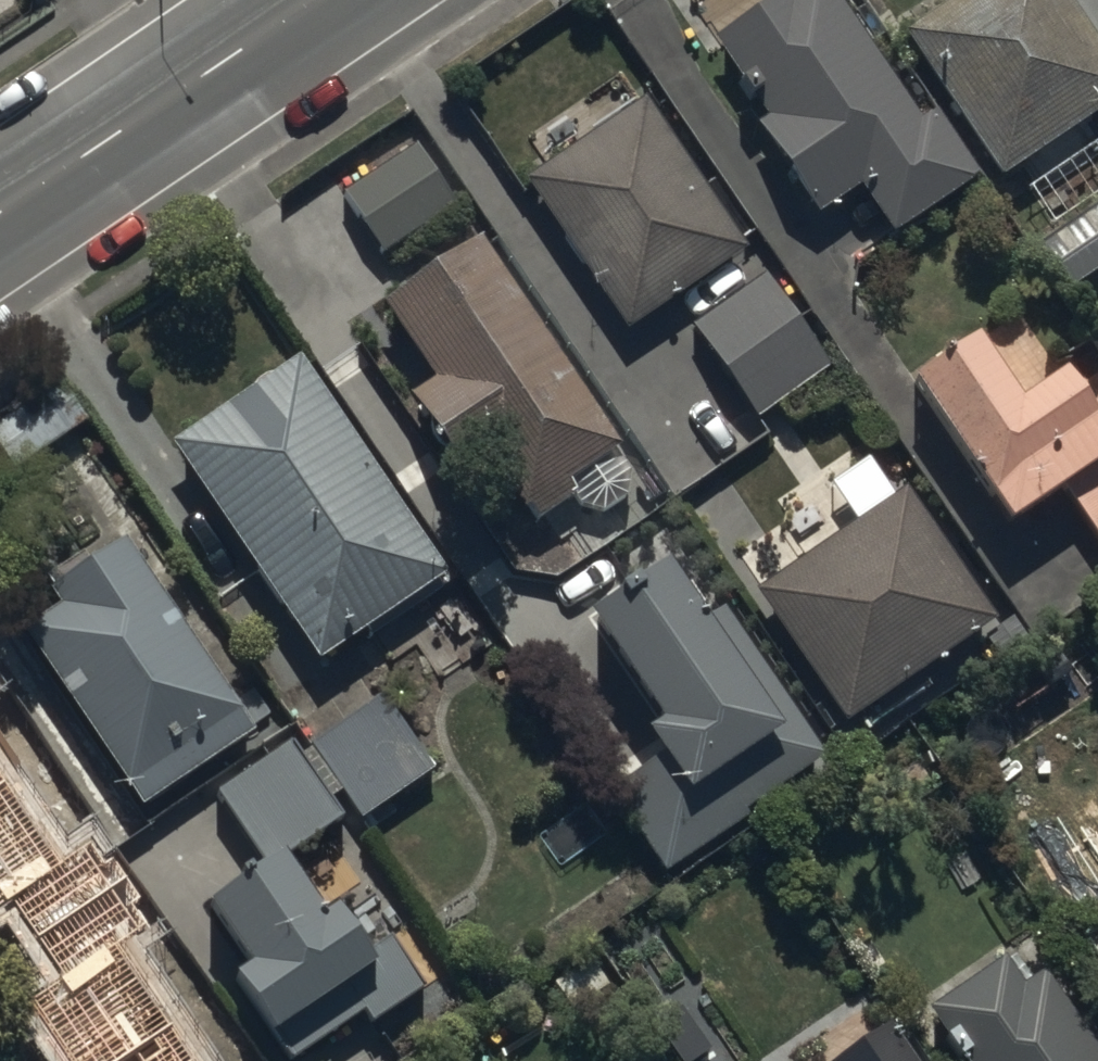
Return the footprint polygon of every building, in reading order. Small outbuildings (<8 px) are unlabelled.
[(720,39),(769,111),(757,119),(820,210),(863,180),(897,228),(979,172),(935,109),(924,117),(843,0),(777,0),(720,39)] [(1059,0),(974,0),(901,50),(999,193),(1097,125),(1097,56),(1059,0)] [(530,138),(553,172),(526,190),(627,343),(747,264),(646,111),(640,115),(617,80),(530,138)] [(418,155),(344,200),(383,262),(456,217),(418,155)] [(1097,277),(1097,211),(1029,259),(1059,303),(1097,277)] [(411,410),(462,488),(492,468),(533,531),(569,507),(605,522),(629,505),(630,479),(478,254),(384,315),(436,394),(411,410)] [(760,284),(689,335),(755,427),(826,376),(760,284)] [(1060,387),(1039,401),(1010,359),(991,372),(978,354),(912,400),(1012,542),(1064,506),(1097,555),(1097,441),(1060,387)] [(444,587),(296,370),(169,457),(317,673),(444,587)] [(55,386),(0,421),(0,468),(8,481),(85,432),(55,386)] [(907,495),(754,599),(846,734),(998,630),(907,495)] [(253,743),(125,556),(93,578),(83,563),(46,589),(55,602),(47,608),(58,623),(21,647),(140,821),(253,743)] [(824,766),(723,617),(703,631),(667,578),(586,633),(656,737),(643,746),(658,767),(609,800),(666,883),(750,826),(746,819),(824,766)] [(312,752),(366,826),(434,778),(379,703),(312,752)] [(0,739),(0,895),(93,1030),(177,973),(11,731),(0,739)] [(365,966),(336,919),(320,930),(281,867),(342,829),(293,752),(218,799),(269,880),(209,917),(250,983),(236,992),(274,1052),(289,1043),(300,1060),(301,1060),(364,1021),(371,1033),(423,1000),(391,950),(365,966)] [(1042,984),(1022,998),(1004,971),(929,1022),(955,1060),(1094,1060),(1042,984)] [(894,1018),(831,1060),(924,1060),(894,1018)]
